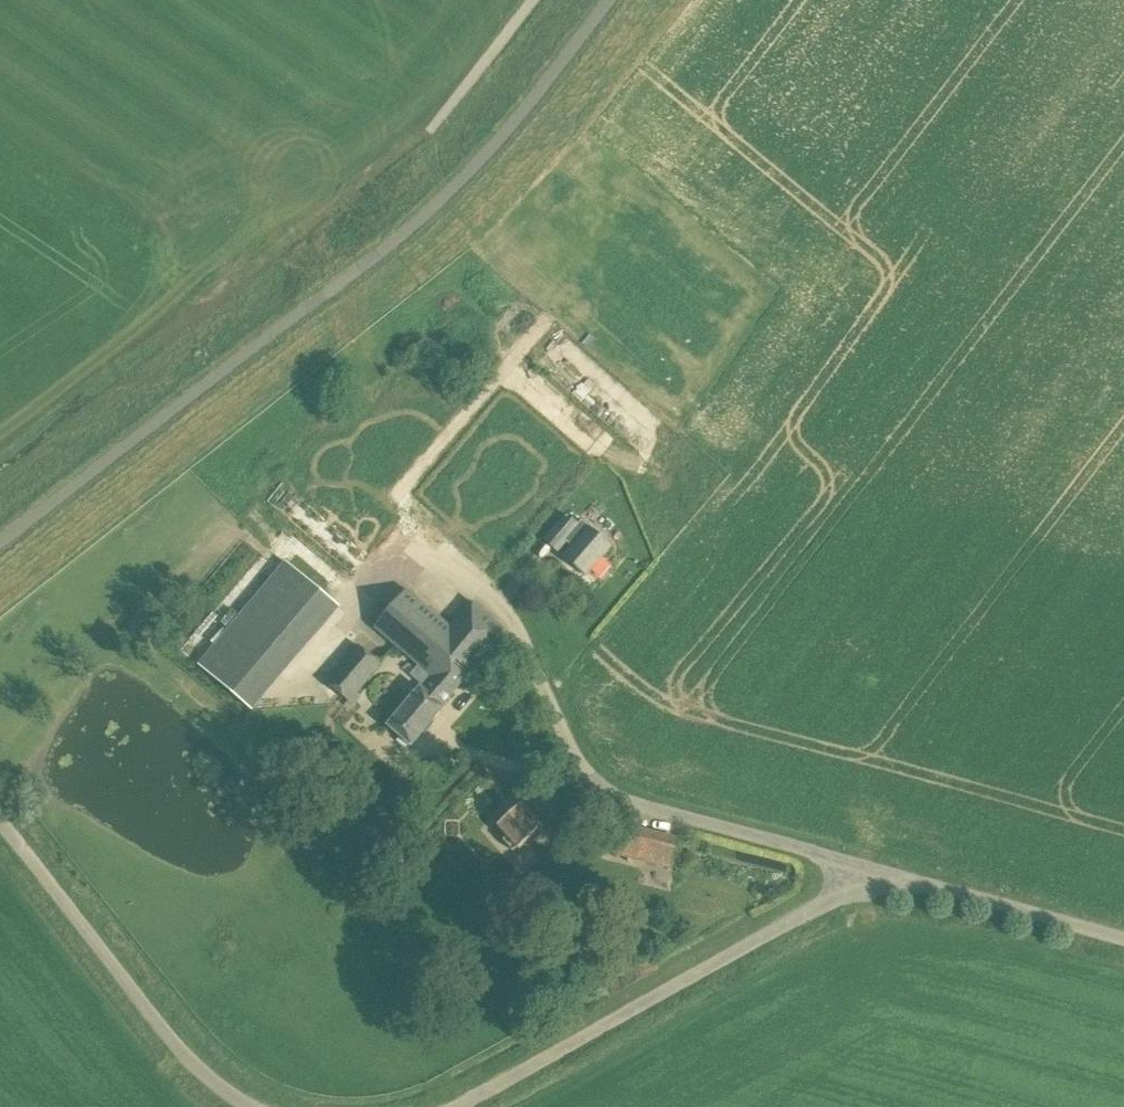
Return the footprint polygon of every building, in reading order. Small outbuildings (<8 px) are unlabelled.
[(524,327),(530,313),(514,306),(508,321),(524,327)] [(602,366),(582,347),(560,370),(579,389),(602,366)] [(575,463),(498,398),(408,505),(493,577),(533,531),(558,552),(567,542),(572,546),(563,556),(586,575),(610,547),(587,528),(589,526),(581,520),(577,524),(565,513),(557,522),(547,514),(595,457),(586,450),(575,463)] [(253,710),(340,607),(285,561),(198,664),(253,710)] [(451,627),(407,589),(373,628),(418,666),(410,675),(422,686),(389,726),(411,745),(442,708),(441,707),(504,631),(471,603),(451,627)] [(350,702),(383,666),(360,646),(328,681),(350,702)] [(518,849),(540,829),(521,807),(498,826),(518,849)] [(669,866),(676,839),(621,825),(614,853),(669,866)]
